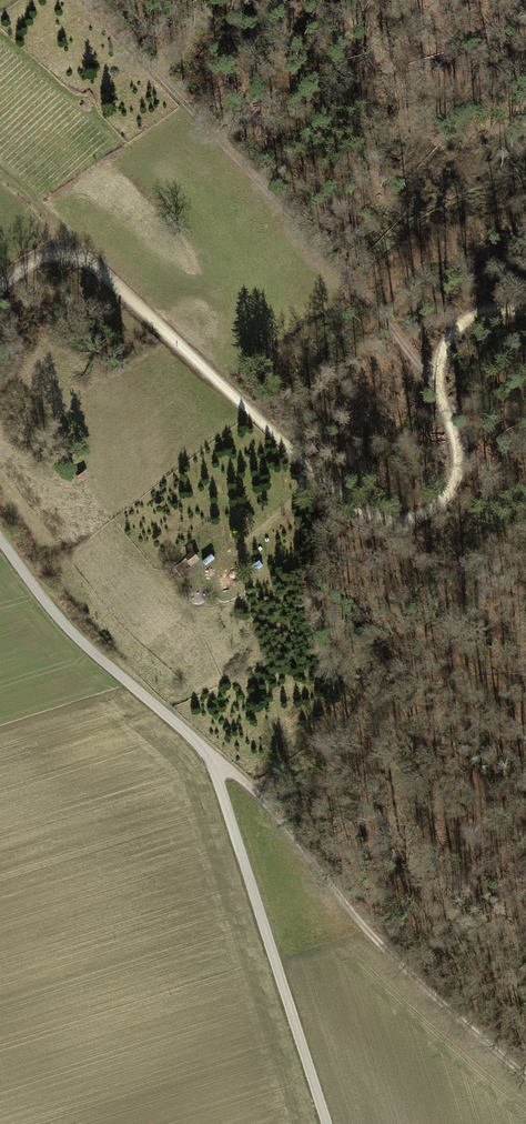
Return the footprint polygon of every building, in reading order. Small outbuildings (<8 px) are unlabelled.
[(75,472),(81,480),(89,474),(83,466),(75,472)] [(193,566),(200,556),(191,550),(184,560),(193,566)]
